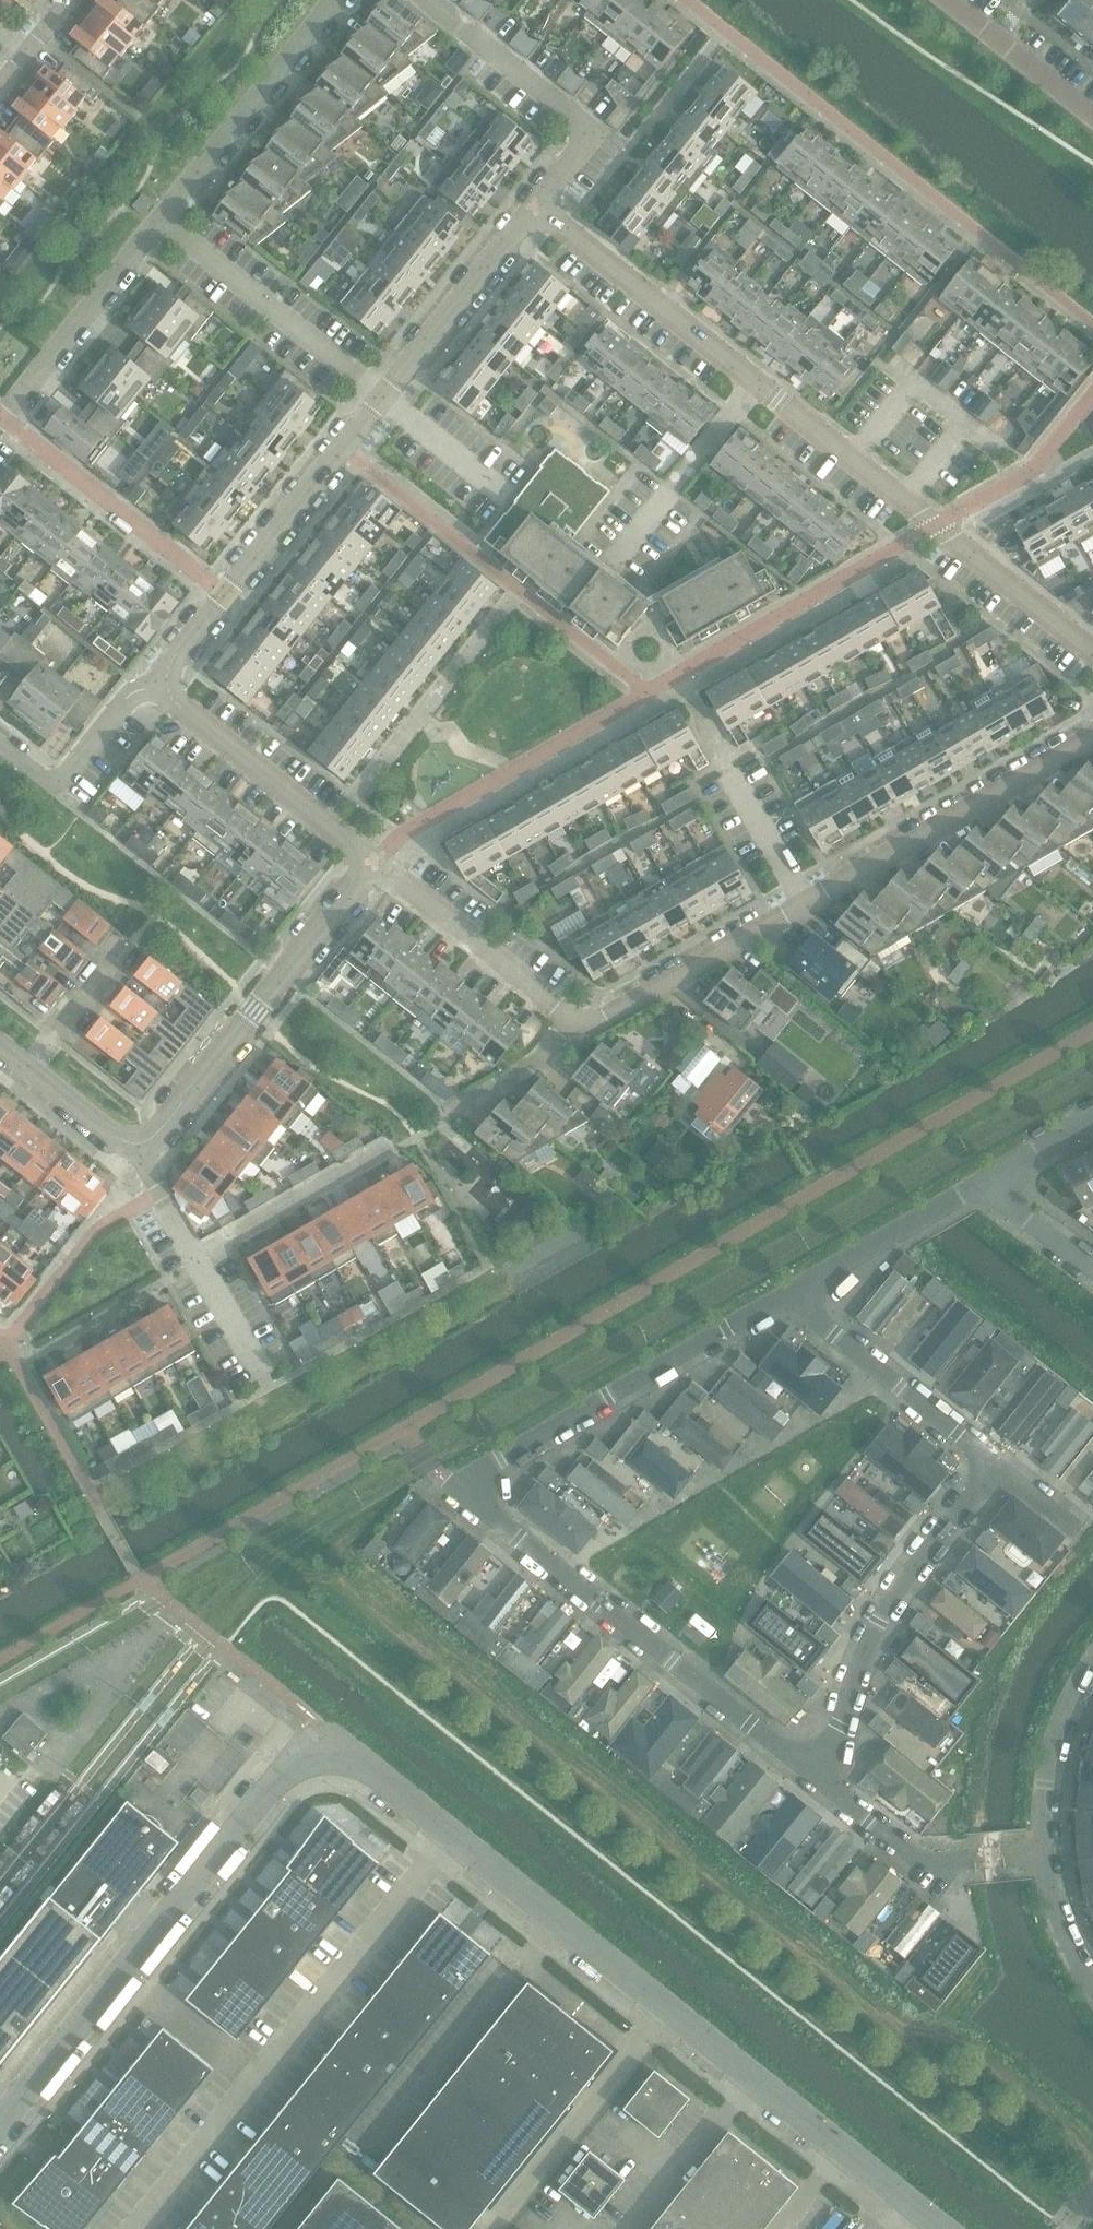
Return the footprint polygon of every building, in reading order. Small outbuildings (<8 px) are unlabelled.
[(90,18),(129,48),(136,39),(134,37),(142,26),(145,28),(153,17),(131,0),(120,0),(116,4),(112,0),(101,0),(97,4),(100,6),(90,18)] [(153,17),(162,7),(160,5),(164,0),(131,0),(153,17)] [(366,27),(374,33),(374,32),(406,58),(407,57),(439,32),(400,0),(391,11),(383,5),(366,27)] [(472,15),(483,1),(484,0),(465,0),(460,5),(472,15)] [(589,11),(590,12),(600,0),(576,0),(589,11)] [(590,12),(589,11),(584,17),(609,37),(638,0),(600,0),(590,12)] [(638,50),(637,49),(667,13),(655,3),(651,7),(643,0),(638,0),(609,37),(633,56),(638,50)] [(1092,9),(1092,0),(1072,0),(1067,6),(1065,5),(1055,18),(1065,27),(1067,25),(1075,32),(1092,9)] [(494,6),(483,1),(472,15),(481,22),(494,6)] [(215,4),(209,11),(218,18),(226,9),(219,3),(215,4)] [(1092,43),(1092,9),(1075,32),(1074,33),(1082,40),(1083,38),(1092,45),(1092,43)] [(679,22),(667,13),(637,49),(638,50),(660,67),(635,98),(613,80),(606,88),(618,107),(606,122),(619,132),(683,52),(682,51),(681,52),(677,49),(688,36),(675,26),(679,22)] [(121,58),(129,48),(90,18),(81,29),(79,28),(71,37),(83,46),(74,56),(104,80),(113,68),(110,66),(119,56),(121,58)] [(192,28),(183,41),(193,48),(202,36),(192,28)] [(510,45),(519,52),(530,39),(523,29),(510,45)] [(414,63),(407,57),(406,58),(374,32),(374,33),(366,43),(358,36),(341,58),(348,64),(349,64),(381,89),(382,89),(414,63)] [(541,43),(530,39),(519,52),(528,60),(541,43)] [(389,95),(382,89),(381,89),(349,64),(348,64),(341,74),(333,68),(316,89),(323,96),(324,95),(356,121),(357,120),(389,95)] [(42,78),(33,90),(71,120),(79,111),(77,109),(85,98),(92,104),(102,93),(66,65),(58,75),(48,67),(40,76),(42,78)] [(165,66),(160,71),(169,79),(177,69),(172,65),(165,66)] [(557,83),(566,90),(577,76),(570,66),(557,83)] [(724,68),(709,87),(741,112),(756,93),(724,68)] [(449,76),(442,85),(446,89),(454,80),(449,76)] [(588,81),(577,76),(566,90),(575,97),(588,81)] [(461,98),(472,84),(464,78),(453,91),(461,98)] [(709,87),(694,105),(726,131),(741,112),(709,87)] [(24,117),(16,127),(47,151),(55,140),(53,138),(62,128),(64,130),(71,120),(33,90),(24,101),(21,99),(14,109),(24,117)] [(364,126),(357,120),(356,121),(324,95),(323,96),(316,106),(308,99),(290,121),(298,127),(299,126),(331,152),(332,152),(364,126)] [(694,105),(680,124),(711,149),(726,131),(694,105)] [(441,108),(430,121),(438,127),(448,114),(441,108)] [(534,142),(502,117),(494,110),(479,129),(518,161),(534,142)] [(427,141),(438,127),(430,121),(419,135),(427,141)] [(680,124),(665,142),(697,167),(711,149),(680,124)] [(339,157),(332,152),(331,152),(299,126),(298,127),(290,137),(283,131),(265,152),(273,159),(274,158),(306,184),(307,183),(339,157)] [(22,182),(30,172),(27,171),(36,160),(38,162),(47,151),(16,127),(9,136),(0,129),(0,164),(22,182)] [(503,180),(518,161),(479,129),(464,148),(503,180)] [(789,129),(779,142),(786,148),(797,135),(789,129)] [(777,168),(796,184),(826,146),(807,130),(777,168)] [(390,147),(398,154),(407,142),(399,136),(390,147)] [(665,142),(650,160),(682,186),(697,167),(665,142)] [(775,162),(786,148),(779,142),(768,156),(775,162)] [(845,161),(826,146),(796,184),(814,198),(845,161)] [(110,155),(101,148),(95,157),(104,163),(110,155)] [(489,198),(503,180),(464,148),(449,166),(489,198)] [(404,149),(393,162),(401,168),(412,155),(404,149)] [(314,189),(307,183),(306,184),(274,158),(273,159),(265,168),(257,162),(240,184),(248,190),(249,189),(281,215),(282,214),(314,189)] [(650,160),(636,179),(667,204),(682,186),(650,160)] [(814,198),(833,213),(863,175),(845,161),(814,198)] [(391,181),(401,168),(393,162),(383,175),(391,181)] [(753,162),(743,175),(750,180),(760,168),(753,162)] [(6,201),(4,200),(13,189),(15,191),(22,182),(0,164),(0,209),(6,201)] [(473,217),(489,198),(449,166),(434,186),(473,217)] [(84,174),(80,178),(87,183),(96,171),(93,169),(89,173),(84,174)] [(370,171),(365,177),(369,181),(374,174),(370,171)] [(739,195),(750,180),(743,175),(732,189),(739,195)] [(833,213),(851,228),(881,190),(863,175),(833,213)] [(636,179),(621,197),(653,223),(667,204),(636,179)] [(289,220),(282,214),(281,215),(249,189),(248,190),(240,200),(232,193),(215,215),(255,247),(256,247),(289,221),(289,220)] [(870,243),(875,237),(874,237),(900,205),(881,190),(851,228),(870,243)] [(344,192),(336,203),(347,212),(355,201),(344,192)] [(374,193),(363,207),(370,212),(381,199),(374,193)] [(152,203),(143,195),(133,207),(143,215),(152,203)] [(629,253),(653,223),(621,197),(597,227),(629,253)] [(61,199),(55,207),(63,214),(69,206),(61,199)] [(724,200),(714,212),(721,217),(731,205),(724,200)] [(24,233),(38,244),(63,214),(55,207),(49,203),(24,233)] [(433,203),(418,222),(450,247),(465,228),(433,203)] [(875,237),(892,251),(893,251),(918,220),(900,205),(874,237),(875,237)] [(360,225),(370,212),(363,207),(352,220),(360,225)] [(749,215),(763,225),(769,217),(756,207),(749,215)] [(710,232),(721,217),(714,212),(703,226),(710,232)] [(937,234),(918,220),(893,251),(892,251),(887,257),(906,272),(937,234)] [(734,240),(747,251),(763,232),(749,221),(734,240)] [(767,229),(781,240),(788,232),(774,221),(767,229)] [(418,222),(404,239),(436,265),(450,247),(418,222)] [(346,228),(335,242),(343,247),(353,234),(346,228)] [(322,243),(328,235),(322,230),(315,238),(322,243)] [(801,243),(788,232),(781,240),(795,251),(801,243)] [(956,250),(937,234),(906,272),(925,288),(956,250)] [(696,235),(685,249),(692,255),(703,241),(696,235)] [(760,242),(774,253),(780,246),(766,235),(760,242)] [(404,239),(390,256),(422,282),(436,265),(404,239)] [(332,261),(343,247),(335,242),(325,255),(332,261)] [(317,244),(308,254),(306,252),(298,262),(306,268),(313,258),(321,247),(317,244)] [(793,257),(780,246),(774,253),(787,264),(793,257)] [(682,268),(692,255),(685,249),(674,262),(682,268)] [(810,253),(805,259),(818,270),(823,263),(810,253)] [(689,285),(708,301),(733,269),(714,254),(689,285)] [(390,256),(377,273),(376,274),(408,299),(422,282),(390,256)] [(798,268),(811,278),(818,270),(805,259),(798,268)] [(939,300),(960,317),(995,274),(983,265),(979,269),(970,261),(939,300)] [(837,275),(823,263),(818,270),(832,281),(837,275)] [(538,265),(523,283),(554,308),(569,290),(538,265)] [(370,268),(356,286),(394,317),(408,299),(376,274),(377,273),(370,268)] [(308,289),(319,275),(311,269),(300,283),(308,289)] [(708,301),(725,315),(750,283),(733,269),(708,301)] [(825,289),(832,281),(818,270),(811,278),(825,289)] [(1007,284),(995,274),(960,317),(981,333),(1012,295),(1003,288),(1007,284)] [(841,289),(855,299),(861,291),(848,280),(841,289)] [(523,283),(510,301),(541,326),(554,308),(523,283)] [(725,315),(742,328),(768,297),(750,283),(725,315)] [(152,293),(142,305),(184,338),(183,339),(189,344),(215,312),(192,293),(183,304),(161,286),(154,294),(152,293)] [(379,336),(394,317),(356,286),(341,306),(379,336)] [(829,299),(843,310),(849,301),(836,291),(829,299)] [(875,302),(861,291),(855,299),(868,310),(875,302)] [(1020,301),(1012,295),(981,333),(1001,350),(1036,307),(1024,297),(1020,301)] [(742,328),(760,342),(785,311),(785,310),(768,297),(742,328)] [(510,301),(496,318),(527,343),(541,326),(510,301)] [(863,312),(849,301),(843,310),(856,321),(863,312)] [(789,304),(785,310),(785,311),(760,342),(777,356),(803,325),(808,319),(789,304)] [(168,357),(183,339),(184,338),(142,305),(132,317),(135,319),(128,327),(150,345),(142,355),(165,373),(174,362),(168,357)] [(894,317),(880,306),(873,314),(887,326),(894,317)] [(1047,316),(1036,307),(1001,350),(1022,366),(1053,327),(1044,321),(1047,316)] [(880,326),(867,315),(861,323),(874,334),(880,326)] [(585,317),(577,327),(587,334),(595,325),(585,317)] [(496,318),(482,336),(513,360),(527,343),(496,318)] [(777,356),(795,370),(820,339),(803,325),(777,356)] [(579,344),(587,334),(577,327),(570,336),(579,344)] [(1061,334),(1053,327),(1022,366),(1042,383),(1076,340),(1064,330),(1061,334)] [(582,360),(600,374),(625,343),(607,329),(600,337),(590,350),(582,360)] [(900,356),(915,337),(907,331),(892,349),(900,356)] [(596,334),(586,347),(590,350),(600,337),(596,334)] [(482,336),(468,353),(499,378),(513,360),(482,336)] [(795,370),(812,384),(837,352),(820,339),(795,370)] [(1057,395),(1038,419),(1026,410),(1018,421),(1028,437),(1017,450),(1025,456),(1089,377),(1088,377),(1087,377),(1083,374),(1092,362),(1092,360),(1085,353),(1088,349),(1076,340),(1042,383),(1057,395)] [(259,347),(252,342),(242,355),(249,360),(259,347)] [(600,374),(618,388),(642,357),(625,343),(600,374)] [(156,385),(165,373),(142,355),(134,365),(112,347),(105,356),(103,354),(93,366),(135,399),(150,380),(156,385)] [(864,374),(837,352),(812,384),(831,400),(836,393),(843,399),(864,374)] [(468,353),(455,370),(454,370),(485,395),(499,378),(468,353)] [(563,356),(555,365),(564,373),(572,363),(563,356)] [(618,388),(635,402),(660,371),(642,357),(618,388)] [(930,380),(938,387),(953,368),(945,361),(930,380)] [(556,383),(564,373),(555,365),(547,375),(556,383)] [(119,418),(135,399),(93,366),(84,378),(86,380),(79,388),(102,406),(94,416),(117,434),(126,423),(119,418)] [(470,414),(485,395),(454,370),(455,370),(451,367),(436,387),(470,414)] [(962,375),(953,368),(938,387),(946,393),(962,375)] [(287,369),(266,395),(306,427),(321,408),(315,403),(321,396),(287,369)] [(635,402),(653,416),(677,385),(660,371),(635,402)] [(229,372),(218,386),(226,392),(237,379),(229,372)] [(970,373),(964,380),(972,386),(978,379),(970,373)] [(194,385),(189,390),(198,397),(206,388),(200,384),(194,385)] [(666,435),(670,430),(695,399),(694,398),(677,385),(653,416),(648,421),(666,435)] [(216,405),(226,392),(218,386),(207,399),(216,405)] [(530,387),(522,397),(531,404),(539,394),(530,387)] [(565,399),(574,407),(582,397),(573,389),(565,399)] [(971,413),(979,419),(994,401),(986,394),(971,413)] [(251,413),(260,420),(260,419),(292,445),(306,427),(266,395),(251,413)] [(696,395),(694,398),(695,399),(670,430),(689,445),(716,411),(696,395)] [(560,406),(548,396),(540,407),(551,416),(560,406)] [(523,414),(531,404),(522,397),(514,407),(523,414)] [(592,404),(582,397),(574,407),(584,414),(592,404)] [(1002,407),(994,401),(979,419),(987,426),(1002,407)] [(54,415),(44,428),(58,439),(56,441),(72,454),(74,452),(92,466),(117,434),(94,416),(86,426),(63,408),(57,417),(54,415)] [(201,408),(191,421),(199,427),(209,414),(201,408)] [(509,432),(517,421),(508,414),(500,425),(509,432)] [(184,417),(176,427),(182,432),(190,422),(184,417)] [(599,427),(609,434),(617,425),(607,417),(599,427)] [(260,419),(260,420),(246,437),(278,462),(292,445),(260,419)] [(188,441),(199,427),(191,421),(190,422),(182,432),(180,434),(188,441)] [(626,433),(617,425),(609,434),(619,442),(626,433)] [(712,464),(731,479),(759,445),(739,430),(712,464)] [(246,437),(233,453),(232,454),(264,480),(278,462),(246,437)] [(173,442),(163,456),(171,462),(182,448),(173,442)] [(634,455),(645,463),(652,453),(642,445),(634,455)] [(759,445),(731,479),(749,493),(774,462),(757,448),(759,445)] [(210,466),(218,472),(250,497),(264,480),(232,454),(233,453),(225,447),(210,466)] [(495,541),(496,548),(495,549),(617,647),(649,608),(569,544),(611,492),(556,448),(540,467),(542,469),(492,531),(499,537),(495,541)] [(663,462),(652,453),(645,463),(655,471),(663,462)] [(160,475),(171,462),(163,456),(152,469),(160,475)] [(749,493),(766,507),(791,476),(774,462),(749,493)] [(29,486),(29,487),(30,485),(10,470),(0,482),(0,522),(29,486)] [(218,472),(205,488),(204,489),(236,514),(250,497),(218,472)] [(766,507),(784,521),(808,490),(791,476),(766,507)] [(1077,491),(1092,519),(1092,481),(1077,491)] [(182,500),(190,507),(191,506),(222,532),(236,514),(204,489),(205,488),(197,482),(182,500)] [(365,482),(350,500),(386,529),(401,511),(365,482)] [(0,523),(18,537),(47,501),(29,487),(29,486),(0,522),(0,523)] [(128,499),(135,504),(145,491),(138,486),(128,499)] [(784,521),(801,534),(826,503),(808,490),(784,521)] [(1092,537),(1092,519),(1077,491),(1056,502),(1077,538),(1076,538),(1080,545),(1092,537)] [(696,503),(705,511),(713,502),(703,494),(696,503)] [(350,500),(336,518),(372,546),(386,529),(350,500)] [(18,537),(36,552),(65,515),(47,501),(18,537)] [(1056,550),(1057,549),(1076,538),(1077,538),(1056,502),(1036,514),(1056,550)] [(842,517),(826,503),(801,534),(818,548),(846,514),(845,514),(842,517)] [(207,551),(222,532),(191,506),(190,507),(175,525),(207,551)] [(713,517),(723,525),(731,515),(721,507),(713,517)] [(865,530),(846,514),(818,548),(837,564),(865,530)] [(1061,556),(1057,549),(1056,550),(1036,514),(1015,526),(1039,569),(1061,556)] [(36,552),(54,566),(55,566),(84,530),(65,515),(36,552)] [(741,523),(731,515),(723,525),(732,533),(741,523)] [(336,518),(322,535),(358,564),(372,546),(336,518)] [(71,586),(74,582),(73,581),(102,545),(84,530),(55,566),(54,566),(51,570),(71,586)] [(421,539),(413,532),(404,543),(413,550),(421,539)] [(322,535),(308,553),(344,581),(358,564),(322,535)] [(748,545),(757,553),(765,543),(756,535),(748,545)] [(757,553),(767,561),(775,551),(765,543),(757,553)] [(73,581),(74,582),(92,596),(121,559),(102,545),(73,581)] [(401,552),(393,563),(400,569),(409,557),(401,552)] [(308,553),(294,570),(330,599),(344,581),(308,553)] [(677,648),(778,590),(766,569),(755,575),(742,553),(663,598),(676,621),(665,627),(677,648)] [(428,562),(419,555),(412,565),(420,572),(428,562)] [(2,557),(0,559),(0,570),(6,574),(13,565),(2,557)] [(805,557),(796,568),(806,576),(815,564),(805,557)] [(92,596),(110,610),(139,574),(121,559),(92,596)] [(464,561),(449,579),(483,606),(487,602),(485,601),(493,591),(494,592),(498,588),(464,561)] [(392,579),(400,569),(393,563),(385,573),(392,579)] [(799,585),(806,576),(796,568),(789,578),(799,585)] [(294,570),(280,587),(317,616),(330,599),(294,570)] [(418,582),(406,572),(399,580),(411,590),(418,582)] [(921,572),(901,583),(921,618),(929,613),(946,643),(957,636),(940,607),(941,606),(921,572)] [(110,610),(129,625),(158,589),(157,588),(139,574),(110,610)] [(19,588),(30,597),(37,588),(26,579),(19,588)] [(481,610),(483,606),(449,579),(435,597),(469,624),(473,620),(471,619),(479,609),(481,610)] [(1078,588),(1083,596),(1092,590),(1092,579),(1078,588)] [(901,583),(882,595),(902,629),(921,618),(901,583)] [(373,586),(365,597),(372,603),(380,592),(373,586)] [(158,587),(157,588),(158,589),(129,625),(148,640),(157,629),(159,631),(170,618),(168,616),(178,603),(158,587)] [(280,587),(266,605),(303,634),(317,616),(280,587)] [(48,597),(37,588),(30,597),(41,606),(48,597)] [(1067,605),(1083,596),(1078,588),(1059,599),(1067,605)] [(401,596),(392,590),(383,601),(392,607),(401,596)] [(882,595),(863,606),(883,640),(902,629),(882,595)] [(364,614),(372,603),(365,597),(356,608),(364,614)] [(467,627),(469,624),(435,597),(421,614),(455,641),(459,637),(457,636),(465,626),(467,627)] [(266,605),(252,622),(289,651),(303,634),(266,605)] [(58,616),(69,624),(76,615),(65,606),(58,616)] [(863,606),(843,617),(863,651),(883,640),(863,606)] [(386,614),(378,607),(372,615),(380,621),(386,614)] [(45,614),(36,626),(43,631),(52,619),(45,614)] [(453,644),(455,641),(421,614),(407,631),(441,659),(445,654),(443,653),(451,643),(453,644)] [(88,624),(76,615),(69,624),(81,633),(88,624)] [(843,617),(824,628),(844,662),(863,651),(843,617)] [(345,621),(337,632),(344,638),(353,627),(345,621)] [(252,622),(239,640),(275,669),(289,651),(252,622)] [(374,632),(365,625),(351,643),(359,650),(360,650),(374,632)] [(993,627),(981,634),(988,644),(1003,635),(993,627)] [(824,628),(805,639),(825,674),(844,662),(824,628)] [(0,630),(0,658),(13,668),(32,645),(16,633),(11,639),(0,630)] [(439,662),(441,659),(407,631),(393,649),(427,676),(431,672),(429,671),(437,661),(439,662)] [(337,648),(344,638),(337,632),(329,642),(337,648)] [(977,650),(988,644),(981,634),(971,640),(977,650)] [(92,644),(105,654),(112,646),(98,635),(92,644)] [(805,639),(785,650),(805,685),(825,674),(805,639)] [(239,640),(225,657),(261,686),(275,669),(239,640)] [(359,650),(351,643),(343,653),(351,660),(359,650)] [(48,658),(32,645),(13,668),(28,680),(10,702),(18,709),(16,711),(29,721),(62,679),(43,664),(48,658)] [(127,657),(112,646),(105,654),(120,666),(127,657)] [(425,679),(427,676),(393,649),(379,666),(413,694),(417,689),(416,688),(424,678),(425,679)] [(785,650),(766,662),(786,696),(805,685),(785,650)] [(929,650),(918,656),(924,666),(935,660),(929,650)] [(957,655),(946,661),(952,672),(963,666),(957,655)] [(318,656),(309,667),(316,673),(326,662),(318,656)] [(907,662),(913,672),(924,666),(918,656),(907,662)] [(247,704),(261,686),(225,657),(211,675),(247,704)] [(942,678),(952,672),(946,661),(936,667),(942,678)] [(766,662),(747,673),(767,707),(786,696),(766,662)] [(1038,664),(1009,681),(1034,724),(1054,713),(1040,689),(1050,684),(1038,664)] [(411,697),(413,694),(379,666),(365,684),(399,711),(403,707),(402,706),(410,696),(411,697)] [(309,683),(316,673),(309,667),(301,677),(309,683)] [(330,684),(337,676),(328,669),(322,677),(330,684)] [(888,669),(877,674),(882,685),(893,680),(888,669)] [(747,673),(727,684),(747,718),(767,707),(747,673)] [(866,679),(871,689),(882,685),(877,674),(866,679)] [(317,701),(330,684),(322,677),(308,694),(317,701)] [(918,678),(908,684),(913,694),(924,688),(918,678)] [(81,695),(62,679),(29,721),(41,731),(43,728),(51,735),(69,713),(84,725),(103,702),(86,689),(81,695)] [(989,692),(994,702),(995,701),(1015,736),(1034,724),(1009,681),(989,692)] [(397,714),(399,711),(365,684),(351,701),(385,729),(389,724),(388,723),(396,713),(397,714)] [(740,723),(747,718),(727,684),(708,695),(727,730),(728,729),(739,748),(751,742),(740,723)] [(903,699),(913,694),(908,684),(897,690),(903,699)] [(848,688),(837,694),(843,704),(854,698),(848,688)] [(989,692),(970,703),(976,712),(996,747),(1015,736),(995,701),(994,702),(989,692)] [(293,693),(284,704),(292,710),(293,710),(301,699),(293,693)] [(827,700),(833,710),(843,704),(837,694),(827,700)] [(301,699),(293,710),(305,720),(313,708),(301,699)] [(880,700),(869,706),(875,716),(885,711),(880,700)] [(383,731),(385,729),(351,701),(337,719),(371,746),(375,741),(374,740),(382,730),(383,731)] [(283,721),(292,710),(284,704),(276,715),(283,721)] [(865,722),(875,716),(869,706),(859,712),(865,722)] [(292,710),(283,721),(295,731),(305,720),(293,710),(292,710)] [(680,711),(658,724),(678,758),(688,753),(699,772),(710,765),(699,746),(700,746),(680,711)] [(811,712),(801,720),(808,729),(818,722),(811,712)] [(976,712),(956,723),(976,758),(996,747),(976,712)] [(369,749),(371,746),(337,719),(324,736),(358,763),(361,759),(360,758),(368,748),(369,749)] [(791,727),(798,736),(808,729),(801,720),(791,727)] [(841,722),(831,728),(836,738),(847,733),(841,722)] [(956,723),(937,735),(957,769),(976,758),(956,723)] [(638,735),(658,770),(677,760),(657,725),(638,735)] [(957,769),(937,735),(932,726),(913,737),(918,746),(938,780),(957,769)] [(826,745),(836,738),(831,728),(820,734),(826,745)] [(783,734),(773,741),(779,751),(789,745),(783,734)] [(146,800),(153,792),(152,792),(178,759),(167,750),(170,746),(157,735),(121,780),(146,800)] [(619,746),(639,781),(658,770),(638,735),(619,746)] [(355,766),(358,763),(324,736),(309,754),(344,781),(347,776),(346,775),(354,765),(355,766)] [(913,737),(893,748),(898,757),(918,791),(938,780),(918,746),(913,737)] [(773,741),(762,747),(768,757),(779,751),(773,741)] [(803,745),(792,751),(798,761),(809,755),(803,745)] [(600,757),(620,792),(640,781),(639,781),(619,746),(600,757)] [(874,759),(879,768),(899,802),(918,791),(898,757),(893,748),(874,759)] [(786,768),(798,761),(792,751),(780,758),(786,768)] [(582,768),(601,803),(621,792),(620,792),(600,757),(582,768)] [(190,768),(178,759),(152,792),(153,792),(176,811),(205,774),(193,764),(190,768)] [(1067,799),(1066,800),(1092,822),(1092,769),(1088,765),(1070,786),(1074,789),(1067,799)] [(563,779),(583,813),(602,803),(601,803),(582,768),(563,779)] [(879,768),(860,779),(880,814),(899,802),(879,768)] [(880,814),(860,779),(855,770),(835,781),(841,790),(860,825),(880,814)] [(217,783),(205,774),(176,811),(198,829),(199,829),(225,797),(214,787),(217,783)] [(544,790),(564,824),(583,814),(583,813),(563,779),(544,790)] [(835,781),(816,792),(821,801),(841,836),(842,835),(860,825),(841,790),(835,781)] [(1029,821),(1062,848),(1092,830),(1092,822),(1066,800),(1067,799),(1050,786),(1033,808),(1037,811),(1029,821)] [(691,788),(676,796),(682,807),(697,798),(691,788)] [(525,801),(545,835),(564,825),(564,824),(544,790),(525,801)] [(821,801),(816,792),(795,805),(822,851),(844,839),(842,835),(841,836),(821,801)] [(667,815),(682,807),(676,796),(661,805),(667,815)] [(237,806),(225,797),(199,829),(198,829),(192,837),(217,857),(223,849),(223,848),(252,811),(240,802),(237,806)] [(506,812),(526,846),(545,836),(545,835),(525,801),(506,812)] [(88,815),(100,825),(108,815),(95,805),(88,815)] [(1000,833),(992,842),(991,843),(1024,870),(1062,848),(1029,821),(1013,808),(996,829),(1000,833)] [(692,809),(680,815),(686,826),(698,819),(692,809)] [(647,810),(636,815),(640,826),(651,821),(647,810)] [(264,821),(252,811),(223,848),(223,849),(246,867),(273,834),(261,825),(264,821)] [(487,823),(507,857),(526,847),(526,846),(506,812),(487,823)] [(625,819),(630,830),(640,826),(636,815),(625,819)] [(675,832),(686,826),(680,815),(669,822),(675,832)] [(468,834),(488,868),(507,858),(507,857),(487,823),(468,834)] [(607,828),(596,835),(602,845),(613,839),(607,828)] [(962,854),(955,864),(954,865),(987,891),(1024,870),(991,843),(992,842),(976,829),(958,851),(962,854)] [(652,832),(641,838),(647,848),(657,842),(652,832)] [(284,843),(273,834),(246,867),(269,885),(270,886),(299,849),(287,839),(284,843)] [(480,873),(488,868),(468,834),(447,846),(467,880),(498,904),(506,894),(480,873)] [(125,844),(139,856),(147,846),(133,835),(125,844)] [(586,841),(592,851),(602,845),(596,835),(586,841)] [(5,890),(4,891),(22,905),(47,874),(0,837),(0,868),(1,869),(6,863),(18,873),(5,890)] [(636,854),(647,848),(641,838),(631,844),(636,854)] [(159,856),(147,846),(139,856),(152,865),(159,856)] [(311,858),(299,849),(270,886),(269,885),(263,893),(288,913),(320,872),(308,863),(311,858)] [(925,876),(917,886),(949,913),(987,891),(954,865),(955,864),(938,851),(921,872),(925,876)] [(568,852),(558,859),(566,869),(575,862),(568,852)] [(613,854),(603,860),(608,870),(617,885),(629,878),(619,862),(618,863),(613,854)] [(730,854),(709,866),(731,904),(752,892),(730,854)] [(704,857),(684,868),(710,912),(728,901),(730,905),(731,904),(709,866),(704,857)] [(1064,867),(1089,887),(1092,883),(1092,877),(1070,858),(1064,867)] [(549,866),(556,876),(566,869),(558,859),(549,866)] [(598,876),(608,870),(603,860),(592,866),(598,876)] [(187,893),(194,884),(200,876),(187,866),(173,883),(187,893)] [(664,880),(670,889),(690,923),(710,912),(684,868),(664,880)] [(888,897),(880,907),(879,908),(912,934),(949,913),(917,886),(901,872),(884,894),(888,897)] [(39,919),(40,918),(53,902),(66,912),(61,917),(100,948),(114,930),(123,937),(124,936),(47,874),(22,905),(39,919)] [(574,877),(563,883),(569,893),(580,887),(574,877)] [(534,882),(524,888),(530,898),(540,892),(534,882)] [(558,900),(569,893),(563,883),(552,890),(558,900)] [(207,893),(194,884),(187,893),(199,903),(207,893)] [(22,905),(4,891),(5,890),(0,886),(0,932),(22,905)] [(514,894),(520,904),(530,898),(524,888),(514,894)] [(670,889),(651,900),(671,934),(690,923),(670,889)] [(874,956),(912,934),(879,908),(880,907),(863,894),(846,916),(850,919),(841,930),(874,956)] [(651,900),(632,911),(652,945),(671,934),(651,900)] [(40,918),(39,919),(22,905),(0,932),(0,937),(15,949),(16,949),(29,932),(42,942),(37,947),(76,978),(91,959),(40,918)] [(609,916),(613,922),(632,956),(652,945),(632,911),(628,905),(609,916)] [(219,919),(234,931),(241,921),(227,910),(219,919)] [(1038,916),(1030,926),(1040,933),(1047,924),(1038,916)] [(379,919),(346,960),(371,980),(406,935),(395,925),(391,929),(379,919)] [(254,931),(241,921),(234,931),(247,941),(254,931)] [(1092,941),(1092,926),(1087,921),(1074,937),(1088,948),(1092,941)] [(613,922),(594,933),(593,933),(613,968),(632,956),(613,922)] [(593,979),(613,968),(593,933),(594,933),(589,924),(559,941),(570,961),(579,955),(593,979)] [(1032,942),(1040,933),(1030,926),(1023,935),(1032,942)] [(418,944),(406,935),(371,980),(394,999),(427,958),(415,948),(418,944)] [(882,969),(844,938),(834,952),(814,935),(802,949),(797,950),(792,957),(792,962),(789,966),(831,1000),(836,993),(842,998),(860,975),(870,983),(882,969)] [(16,949),(15,949),(0,937),(0,968),(5,962),(17,972),(13,977),(52,1008),(67,989),(53,979),(45,972),(16,949)] [(187,1009),(174,1025),(173,1026),(192,1041),(216,1010),(138,947),(137,948),(146,955),(132,973),(170,1004),(175,999),(187,1009)] [(438,967),(427,958),(394,999),(418,1018),(425,1010),(424,1009),(454,972),(442,963),(438,967)] [(963,960),(956,969),(965,977),(972,967),(963,960)] [(51,964),(45,972),(53,979),(59,971),(51,964)] [(958,986),(965,977),(956,969),(948,978),(958,986)] [(719,996),(710,1007),(744,1033),(762,1011),(760,1009),(768,999),(788,1015),(800,1001),(779,985),(761,970),(750,983),(733,970),(715,992),(719,995),(719,996)] [(466,982),(454,972),(424,1009),(425,1010),(448,1028),(474,995),(462,986),(466,982)] [(163,1039),(150,1056),(149,1056),(167,1071),(192,1041),(173,1026),(174,1025),(123,984),(108,1003),(146,1034),(151,1029),(163,1039)] [(42,1021),(42,1020),(0,986),(0,988),(42,1021)] [(485,1005),(474,995),(448,1028),(471,1047),(501,1010),(489,1000),(485,1005)] [(327,1007),(341,1017),(349,1007),(335,997),(327,1007)] [(847,1002),(838,1013),(853,1025),(862,1014),(847,1002)] [(362,1018),(349,1007),(341,1017),(354,1028),(362,1018)] [(513,1020),(501,1010),(471,1047),(496,1066),(522,1034),(509,1024),(513,1020)] [(143,1102),(167,1071),(149,1056),(150,1056),(99,1015),(84,1034),(122,1064),(126,1059),(139,1069),(125,1086),(74,1045),(73,1046),(143,1102)] [(374,1044),(388,1055),(396,1045),(382,1034),(374,1044)] [(701,1038),(675,1069),(681,1074),(693,1084),(698,1087),(723,1056),(701,1038)] [(588,1071),(579,1082),(612,1109),(630,1087),(642,1096),(659,1075),(645,1064),(648,1061),(629,1046),(621,1039),(610,1052),(602,1045),(584,1068),(588,1071)] [(770,1050),(760,1063),(793,1089),(803,1076),(809,1068),(776,1042),(770,1050)] [(408,1055),(396,1045),(388,1055),(401,1065),(408,1055)] [(279,1060),(264,1079),(296,1105),(297,1104),(311,1086),(310,1085),(314,1080),(301,1069),(297,1074),(279,1060)] [(435,1069),(432,1074),(443,1083),(446,1078),(435,1069)] [(725,1135),(760,1091),(735,1071),(726,1081),(719,1075),(702,1097),(708,1102),(699,1114),(700,1115),(692,1125),(716,1144),(724,1134),(725,1135)] [(422,1082),(435,1092),(443,1083),(432,1074),(429,1072),(422,1082)] [(681,1074),(672,1085),(684,1095),(693,1084),(681,1074)] [(305,1111),(297,1104),(296,1105),(264,1079),(249,1098),(281,1123),(281,1124),(289,1131),(305,1111)] [(528,1105),(520,1115),(519,1116),(552,1142),(590,1120),(591,1120),(541,1080),(524,1102),(528,1105)] [(458,1095),(443,1083),(435,1092),(447,1102),(458,1095)] [(267,1142),(267,1141),(281,1124),(281,1123),(249,1098),(235,1116),(267,1142)] [(16,1114),(0,1101),(0,1134),(16,1114)] [(515,1164),(552,1142),(519,1116),(520,1115),(504,1102),(487,1123),(491,1127),(482,1138),(514,1164),(515,1164)] [(618,1120),(602,1107),(592,1121),(607,1133),(618,1120)] [(8,1160),(33,1128),(16,1114),(0,1134),(0,1154),(8,1160)] [(276,1147),(267,1141),(267,1142),(235,1116),(220,1134),(252,1160),(251,1161),(260,1167),(276,1147)] [(8,1160),(25,1174),(51,1142),(33,1128),(8,1160)] [(220,1134),(205,1153),(237,1179),(251,1161),(252,1160),(220,1134)] [(359,1137),(346,1145),(351,1154),(365,1146),(359,1137)] [(661,1139),(645,1158),(664,1174),(680,1156),(661,1139)] [(25,1174),(43,1188),(68,1156),(51,1142),(25,1174)] [(338,1162),(351,1154),(346,1145),(333,1152),(338,1162)] [(205,1153),(190,1171),(223,1197),(237,1179),(205,1153)] [(1083,1160),(1092,1177),(1092,1155),(1083,1160)] [(43,1188),(60,1202),(86,1170),(68,1156),(43,1188)] [(1083,1160),(1064,1172),(1085,1208),(1092,1203),(1092,1177),(1083,1160)] [(315,1162),(302,1170),(307,1179),(321,1172),(315,1162)] [(415,1166),(393,1178),(414,1213),(435,1201),(434,1200),(440,1196),(432,1182),(426,1185),(415,1166)] [(104,1184),(86,1170),(60,1202),(78,1216),(82,1211),(88,1216),(106,1194),(100,1189),(104,1184)] [(294,1187),(307,1179),(302,1170),(289,1178),(294,1187)] [(606,1170),(599,1179),(608,1187),(616,1177),(606,1170)] [(207,1216),(223,1197),(190,1171),(175,1190),(193,1205),(189,1210),(202,1220),(206,1215),(207,1216)] [(393,1178),(373,1190),(393,1225),(394,1225),(414,1213),(393,1178)] [(6,1197),(13,1189),(1,1179),(0,1181),(0,1192),(6,1197)] [(601,1196),(608,1187),(599,1179),(591,1188),(601,1196)] [(271,1188),(258,1195),(264,1205),(277,1197),(271,1188)] [(25,1198),(13,1189),(6,1197),(18,1207),(25,1198)] [(373,1190),(353,1201),(373,1237),(372,1237),(377,1246),(399,1234),(394,1225),(393,1225),(373,1190)] [(250,1212),(264,1205),(258,1195),(245,1203),(250,1212)] [(353,1201),(332,1213),(353,1249),(372,1237),(373,1237),(353,1201)] [(3,1202),(0,1205),(0,1215),(7,1221),(15,1211),(3,1202)] [(36,1209),(26,1220),(38,1229),(47,1218),(36,1209)] [(236,1221),(231,1211),(217,1219),(223,1228),(236,1221)] [(332,1213),(312,1225),(332,1260),(353,1249),(332,1213)] [(59,1228),(47,1218),(38,1229),(50,1239),(59,1228)] [(20,1229),(31,1238),(38,1229),(26,1220),(20,1229)] [(312,1225),(291,1237),(317,1281),(337,1269),(332,1260),(312,1225)] [(43,1248),(50,1239),(38,1229),(31,1238),(43,1248)] [(291,1237),(271,1248),(291,1284),(290,1284),(296,1294),(317,1281),(291,1237)] [(16,1257),(0,1245),(0,1277),(16,1257)] [(270,1296),(290,1284),(291,1284),(271,1248),(250,1261),(261,1281),(255,1284),(264,1298),(269,1295),(270,1296)] [(16,1257),(0,1277),(0,1297),(8,1304),(12,1299),(18,1303),(36,1282),(30,1277),(34,1272),(16,1257)] [(461,1265),(448,1272),(453,1282),(466,1274),(461,1265)] [(440,1289),(453,1282),(448,1272),(435,1280),(440,1289)] [(933,1302),(946,1287),(934,1278),(922,1293),(933,1302)] [(945,1311),(957,1296),(946,1287),(933,1302),(945,1311)] [(420,1288),(407,1295),(412,1305),(425,1297),(420,1288)] [(398,1312),(412,1305),(407,1295),(393,1303),(398,1312)] [(170,1307),(149,1319),(169,1354),(170,1354),(191,1342),(190,1341),(195,1337),(187,1323),(182,1326),(170,1307)] [(378,1311),(365,1318),(371,1328),(384,1320),(378,1311)] [(357,1335),(371,1328),(365,1318),(352,1326),(357,1335)] [(175,1363),(170,1354),(169,1354),(149,1319),(128,1331),(154,1375),(175,1363)] [(985,1344),(998,1329),(986,1320),(974,1335),(985,1344)] [(806,1339),(791,1327),(782,1338),(797,1350),(806,1339)] [(133,1387),(154,1375),(128,1331),(108,1342),(128,1378),(133,1387)] [(1028,1351),(1003,1331),(995,1341),(1020,1362),(1027,1353),(1028,1351)] [(338,1333),(324,1341),(329,1350),(343,1343),(338,1333)] [(316,1358),(329,1350),(324,1341),(311,1348),(316,1358)] [(109,1389),(128,1378),(108,1342),(87,1354),(108,1390),(109,1389)] [(1026,1377),(1039,1362),(1027,1353),(1020,1362),(1015,1368),(1026,1377)] [(114,1398),(109,1389),(108,1390),(87,1354),(67,1366),(93,1411),(114,1398)] [(757,1367),(742,1355),(733,1366),(748,1378),(757,1367)] [(72,1423),(93,1411),(67,1366),(46,1378),(57,1398),(52,1401),(60,1416),(66,1412),(72,1423)] [(709,1395),(693,1383),(684,1394),(700,1407),(709,1395)] [(1067,1410),(1079,1395),(1068,1386),(1056,1401),(1067,1410)] [(214,1402),(201,1409),(206,1419),(220,1411),(214,1402)] [(719,1406),(711,1415),(722,1423),(729,1414),(719,1406)] [(193,1426),(206,1419),(201,1409),(188,1417),(193,1426)] [(660,1423),(645,1411),(636,1422),(651,1435),(660,1423)] [(629,1461),(651,1435),(636,1422),(635,1422),(633,1424),(611,1451),(611,1452),(622,1461),(625,1458),(629,1461)] [(173,1425),(160,1432),(165,1442),(178,1434),(173,1425)] [(160,1432),(146,1440),(151,1449),(165,1442),(160,1432)] [(611,1451),(596,1439),(587,1450),(602,1463),(611,1452),(611,1451)] [(132,1448),(118,1455),(124,1465),(137,1457),(132,1448)] [(961,1464),(946,1451),(937,1462),(952,1475),(961,1464)] [(110,1472),(124,1465),(118,1455),(105,1463),(110,1472)] [(563,1480),(547,1467),(538,1478),(554,1491),(563,1480)] [(928,1504),(913,1492),(904,1503),(919,1516),(928,1504)] [(26,1501),(14,1508),(21,1520),(33,1513),(26,1501)] [(1000,1544),(984,1531),(976,1543),(991,1555),(1000,1544)] [(896,1545),(880,1533),(871,1544),(876,1548),(887,1557),(896,1545)] [(374,1560),(387,1545),(375,1536),(363,1551),(374,1560)] [(870,1577),(887,1557),(876,1548),(859,1569),(870,1577)] [(424,1583),(428,1578),(417,1569),(405,1585),(416,1594),(445,1617),(454,1607),(424,1583)] [(967,1584),(952,1572),(943,1583),(958,1596),(967,1584)] [(866,1589),(863,1586),(850,1576),(841,1587),(857,1600),(866,1589)] [(663,1588),(652,1600),(668,1614),(679,1602),(663,1588)] [(470,1609),(469,1611),(458,1602),(454,1607),(445,1617),(456,1626),(486,1650),(498,1635),(480,1621),(482,1619),(470,1609)] [(934,1625),(919,1613),(910,1624),(919,1631),(925,1637),(934,1625)] [(841,1636),(833,1629),(825,1623),(816,1635),(832,1647),(841,1636)] [(992,1628),(981,1642),(991,1650),(1001,1636),(992,1628)] [(497,1659),(510,1644),(498,1635),(486,1650),(497,1659)] [(910,1674),(895,1661),(886,1672),(901,1685),(910,1674)] [(538,1692),(550,1677),(539,1668),(527,1683),(538,1692)] [(821,1687),(808,1677),(806,1675),(797,1686),(812,1699),(821,1687)] [(573,1704),(549,1684),(541,1694),(565,1714),(573,1704)] [(938,1713),(948,1721),(962,1703),(953,1695),(938,1713)] [(579,1725),(591,1710),(580,1701),(568,1716),(579,1725)] [(25,1714),(4,1738),(28,1759),(49,1735),(25,1714)] [(893,1727),(878,1714),(869,1726),(884,1738),(893,1727)] [(620,1758),(632,1742),(621,1733),(609,1749),(620,1758)] [(146,1761),(162,1774),(170,1764),(154,1750),(146,1761)] [(1087,1763),(1082,1787),(1092,1788),(1092,1764),(1087,1763)] [(669,1780),(673,1775),(662,1766),(650,1782),(661,1791),(669,1780)] [(883,1786),(868,1774),(859,1785),(874,1797),(883,1786)] [(699,1804),(669,1780),(661,1791),(690,1814),(699,1804)] [(1082,1787),(1080,1809),(1092,1810),(1092,1788),(1082,1787)] [(191,1797),(202,1806),(209,1797),(198,1788),(191,1797)] [(702,1823),(714,1808),(703,1799),(699,1804),(690,1814),(702,1823)] [(1,2065),(91,1953),(90,1952),(96,1944),(97,1946),(180,1843),(164,1830),(160,1822),(153,1816),(144,1814),(128,1801),(46,1903),(48,1905),(42,1912),(40,1911),(0,1961),(0,2063),(1,2065)] [(1080,1809),(1080,1834),(1092,1833),(1092,1810),(1080,1809)] [(326,1819),(290,1864),(344,1908),(380,1864),(379,1864),(380,1863),(326,1819)] [(743,1856),(755,1841),(744,1832),(731,1847),(743,1856)] [(1080,1834),(1082,1858),(1092,1857),(1092,1833),(1080,1834)] [(1092,1881),(1092,1857),(1082,1858),(1086,1882),(1092,1881)] [(290,1871),(258,1911),(309,1952),(344,1908),(290,1864),(287,1868),(290,1871)] [(783,1889),(796,1874),(784,1865),(772,1880),(783,1889)] [(824,1922),(836,1906),(825,1898),(813,1913),(824,1922)] [(258,1911),(222,1955),(273,1996),(309,1952),(258,1911)] [(422,1937),(415,1945),(466,1986),(492,1954),(468,1935),(441,1914),(422,1938),(422,1937)] [(865,1955),(877,1939),(866,1930),(854,1946),(865,1955)] [(415,1945),(390,1977),(440,2018),(466,1986),(415,1945)] [(194,2006),(237,2041),(273,1996),(222,1955),(186,2000),(194,2006)] [(906,1988),(918,1972),(907,1963),(895,1979),(906,1988)] [(390,1977),(364,2009),(415,2050),(440,2018),(390,1977)] [(501,2017),(498,2021),(583,2090),(614,2051),(559,2008),(529,1983),(501,2017)] [(364,2009),(339,2041),(389,2082),(415,2050),(364,2009)] [(498,2021),(467,2059),(552,2128),(583,2090),(498,2021)] [(164,2028),(140,2058),(190,2099),(214,2069),(164,2028)] [(339,2041),(313,2073),(364,2113),(389,2082),(339,2041)] [(140,2058),(116,2087),(167,2128),(190,2099),(140,2058)] [(445,2086),(436,2097),(521,2166),(552,2128),(467,2059),(445,2086)] [(625,2109),(659,2136),(659,2137),(689,2099),(655,2072),(625,2109)] [(313,2073),(287,2104),(338,2145),(364,2113),(313,2073)] [(116,2087),(92,2117),(143,2158),(167,2128),(116,2087)] [(436,2097),(405,2135),(491,2204),(521,2166),(436,2097)] [(287,2104),(262,2136),(313,2177),(338,2145),(287,2104)] [(92,2117),(68,2146),(119,2187),(143,2158),(92,2117)] [(709,2157),(743,2185),(723,2211),(746,2228),(765,2228),(799,2187),(729,2131),(709,2157)] [(374,2174),(443,2228),(471,2228),(491,2204),(405,2135),(374,2174)] [(262,2136),(236,2168),(287,2209),(313,2177),(262,2136)] [(56,2154),(41,2173),(95,2217),(119,2187),(68,2146),(60,2157),(56,2154)] [(625,2180),(591,2152),(561,2190),(595,2217),(625,2180)] [(709,2157),(701,2167),(688,2183),(723,2211),(743,2185),(709,2157)] [(211,2200),(247,2228),(271,2228),(287,2209),(236,2168),(211,2200)] [(95,2217),(41,2173),(17,2203),(49,2228),(86,2228),(95,2217)] [(339,2178),(298,2228),(403,2228),(339,2178)] [(668,2208),(694,2228),(708,2228),(723,2211),(688,2183),(668,2208)] [(187,2228),(247,2228),(211,2200),(187,2228)] [(651,2228),(694,2228),(668,2208),(651,2228)] [(723,2211),(708,2228),(746,2228),(723,2211)]
